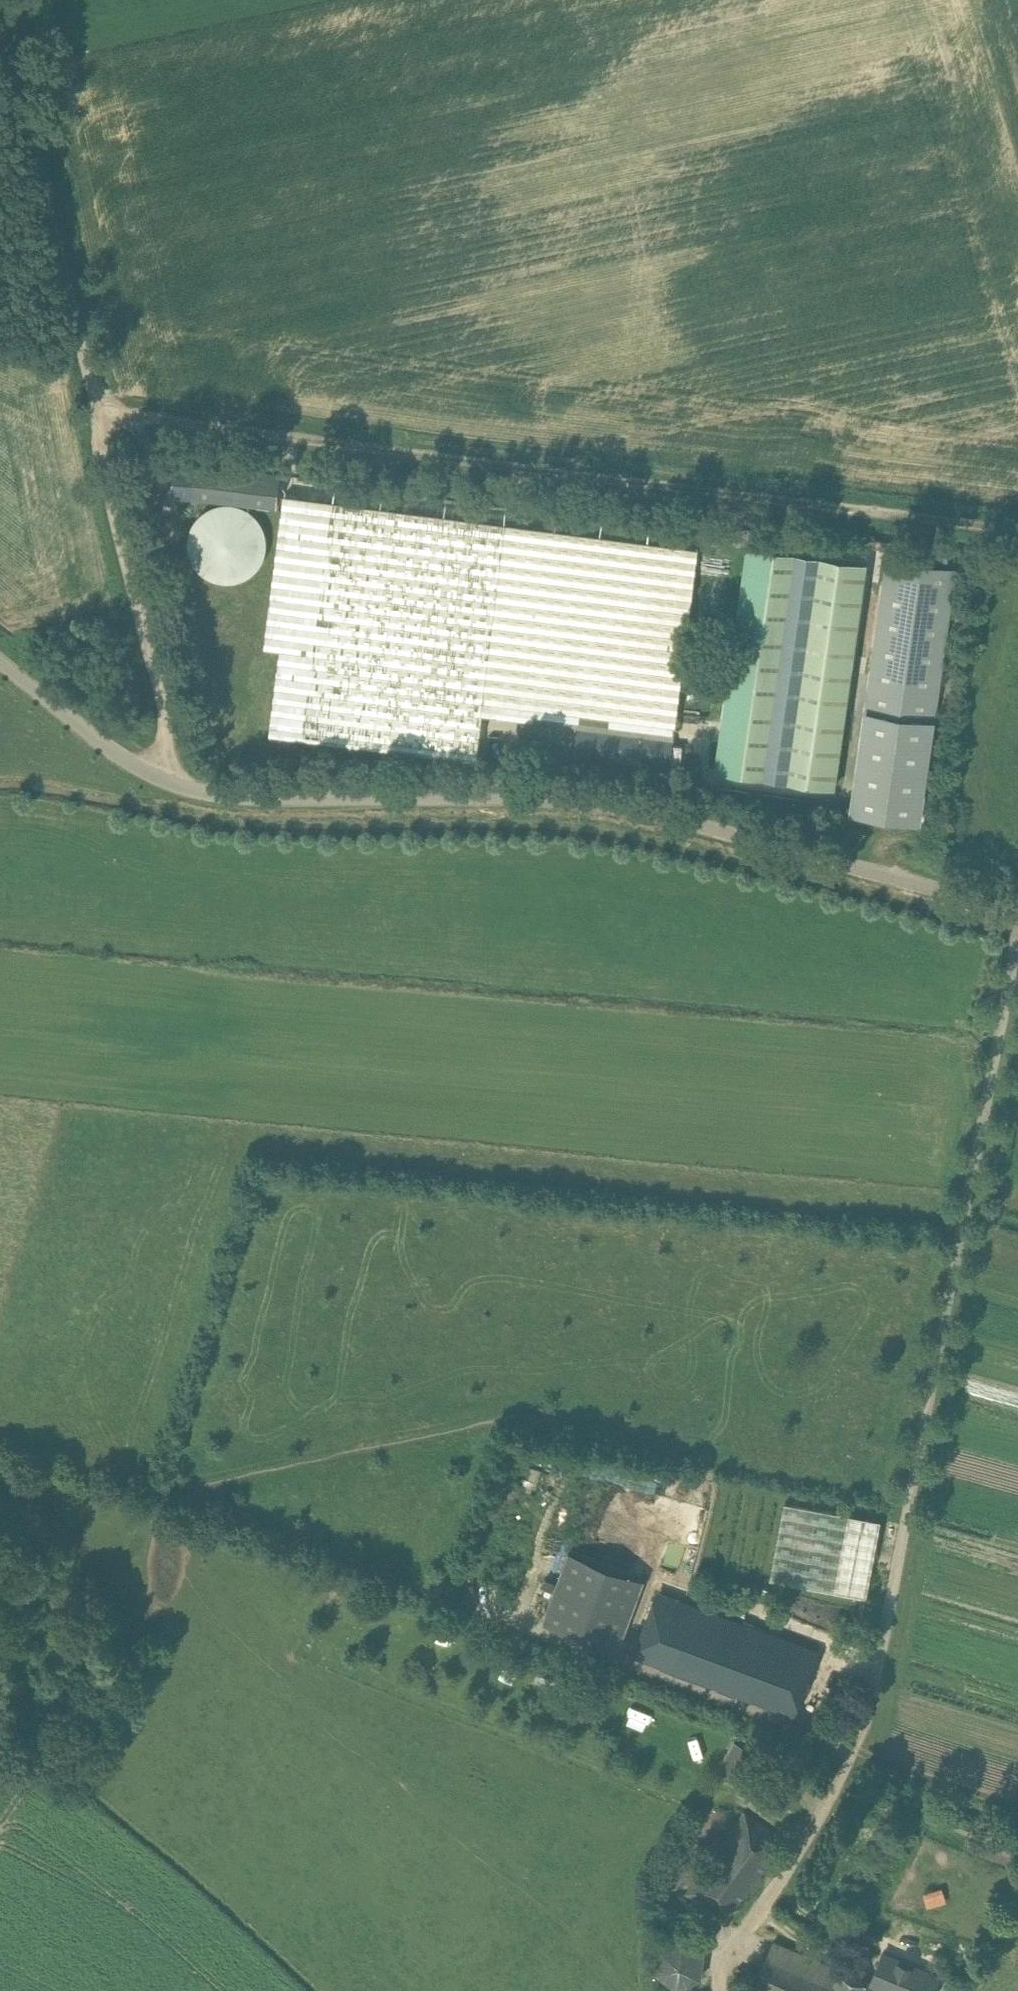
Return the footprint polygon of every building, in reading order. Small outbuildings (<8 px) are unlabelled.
[(283,648),(274,734),(403,747),(406,717),(410,717),(411,703),(373,699),(394,508),(284,496),(268,646),(283,648)] [(188,543),(188,546),(189,549),(189,553),(191,556),(192,559),(193,562),(195,565),(197,568),(200,571),(202,573),(205,575),(208,577),(211,579),(214,580),(218,581),(221,582),(224,582),(228,582),(231,582),(235,582),(238,581),(242,580),(245,579),(248,577),(251,575),(254,573),(256,571),(258,568),(261,565),(262,562),(264,559),(265,556),(266,553),(267,549),(268,546),(268,543),(268,539),(267,536),(266,532),(265,529),(264,526),(262,523),(261,520),(258,517),(256,514),(254,512),(251,510),(248,508),(245,507),(242,505),(239,504),(236,504),(233,503),(230,503),(226,503),(223,503),(220,504),(216,504),(213,506),(210,507),(207,509),(204,510),(202,513),(199,515),(197,517),(195,520),(193,523),(192,526),(190,529),(189,532),(189,536),(188,539),(188,543)] [(694,603),(696,544),(645,542),(645,556),(652,560),(647,569),(661,570),(661,576),(680,577),(679,588),(673,599),(669,598),(668,611),(663,610),(657,623),(657,624),(648,641),(647,660),(661,668),(651,667),(650,681),(647,687),(653,688),(657,681),(668,688),(662,700),(674,700),(681,704),(684,639),(677,635),(694,603)] [(720,616),(711,680),(730,683),(718,769),(835,786),(868,562),(866,562),(750,545),(739,618),(720,616)] [(886,558),(850,813),(921,823),(957,568),(886,558)] [(669,764),(672,744),(672,739),(579,729),(578,734),(576,754),(669,764)] [(489,754),(511,754),(511,735),(489,734),(489,754)] [(682,747),(673,746),(670,770),(680,771),(682,747)] [(784,1502),(770,1580),(867,1598),(882,1520),(784,1502)] [(542,1622),(619,1649),(645,1577),(568,1550),(542,1622)] [(661,1580),(632,1654),(656,1663),(796,1715),(819,1651),(756,1627),(740,1622),(744,1612),(714,1601),(710,1610),(680,1599),(684,1588),(661,1580)] [(757,1752),(735,1739),(716,1771),(727,1777),(724,1782),(734,1787),(737,1782),(739,1783),(757,1752)] [(786,1839),(769,1828),(746,1811),(687,1892),(727,1920),(786,1839)] [(931,1906),(950,1901),(946,1886),(927,1892),(931,1906)] [(701,1978),(705,1952),(683,1935),(659,1946),(657,1973),(678,1989),(701,1978)] [(792,1948),(774,1941),(751,1990),(752,1990),(862,1990),(867,1981),(840,1970),(838,1976),(821,1969),(824,1962),(792,1948)] [(873,1982),(896,1990),(922,1990),(930,1972),(884,1954),(873,1982)]
